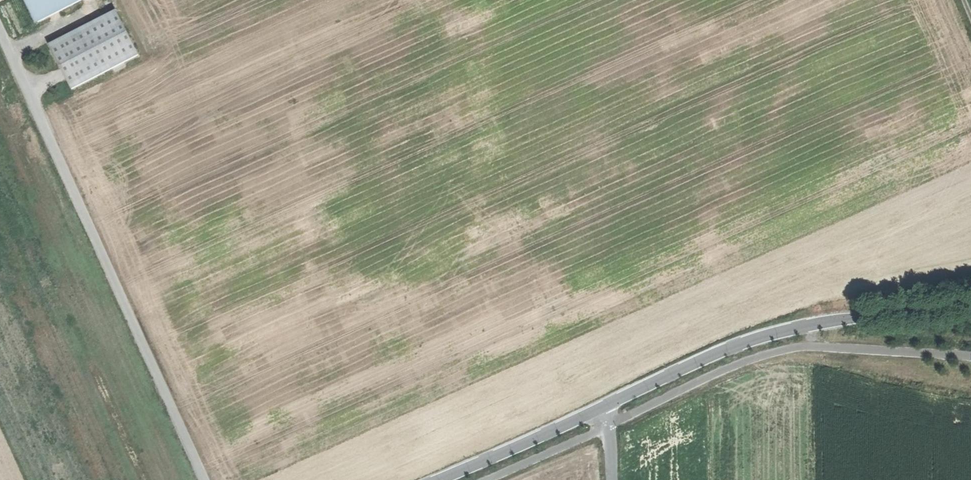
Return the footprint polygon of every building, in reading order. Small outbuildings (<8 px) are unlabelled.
[(35,25),(89,0),(24,0),(35,25)] [(72,91),(139,57),(117,14),(50,48),(72,91)]
